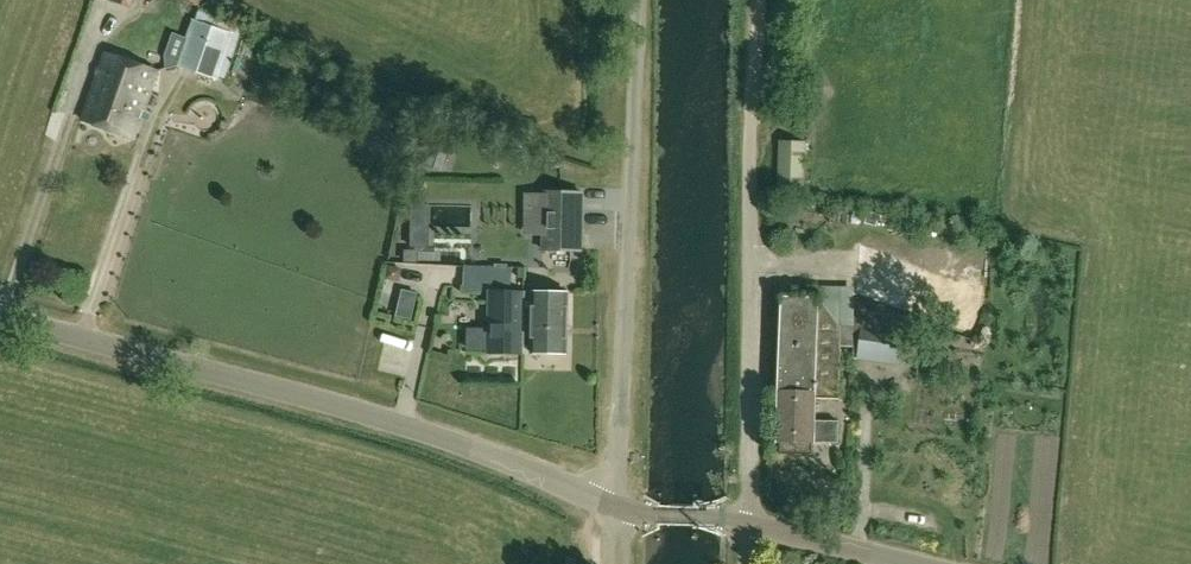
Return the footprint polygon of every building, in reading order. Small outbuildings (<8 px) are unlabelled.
[(233,34),(195,21),(179,65),(217,79),(233,34)] [(158,71),(132,62),(106,53),(95,84),(133,97),(135,91),(149,96),(158,71)] [(134,138),(149,96),(135,91),(133,97),(95,84),(82,120),(134,138)] [(779,188),(803,189),(804,141),(780,141),(779,188)] [(585,194),(547,193),(546,250),(584,251),(585,194)] [(863,242),(857,288),(857,290),(970,330),(985,285),(863,242)] [(512,285),(512,269),(467,266),(465,291),(482,292),(483,283),(512,285)] [(524,347),(526,292),(526,291),(491,290),(489,353),(524,354),(524,347)] [(534,293),(526,292),(524,347),(533,347),(533,354),(568,354),(570,293),(534,292),(534,293)] [(840,401),(843,348),(842,335),(818,306),(819,297),(783,296),(779,399),(818,400),(840,401)] [(904,331),(865,325),(861,353),(900,359),(904,331)] [(817,422),(818,400),(779,399),(777,441),(780,442),(779,453),(813,454),(813,443),(839,444),(840,423),(817,422)]
